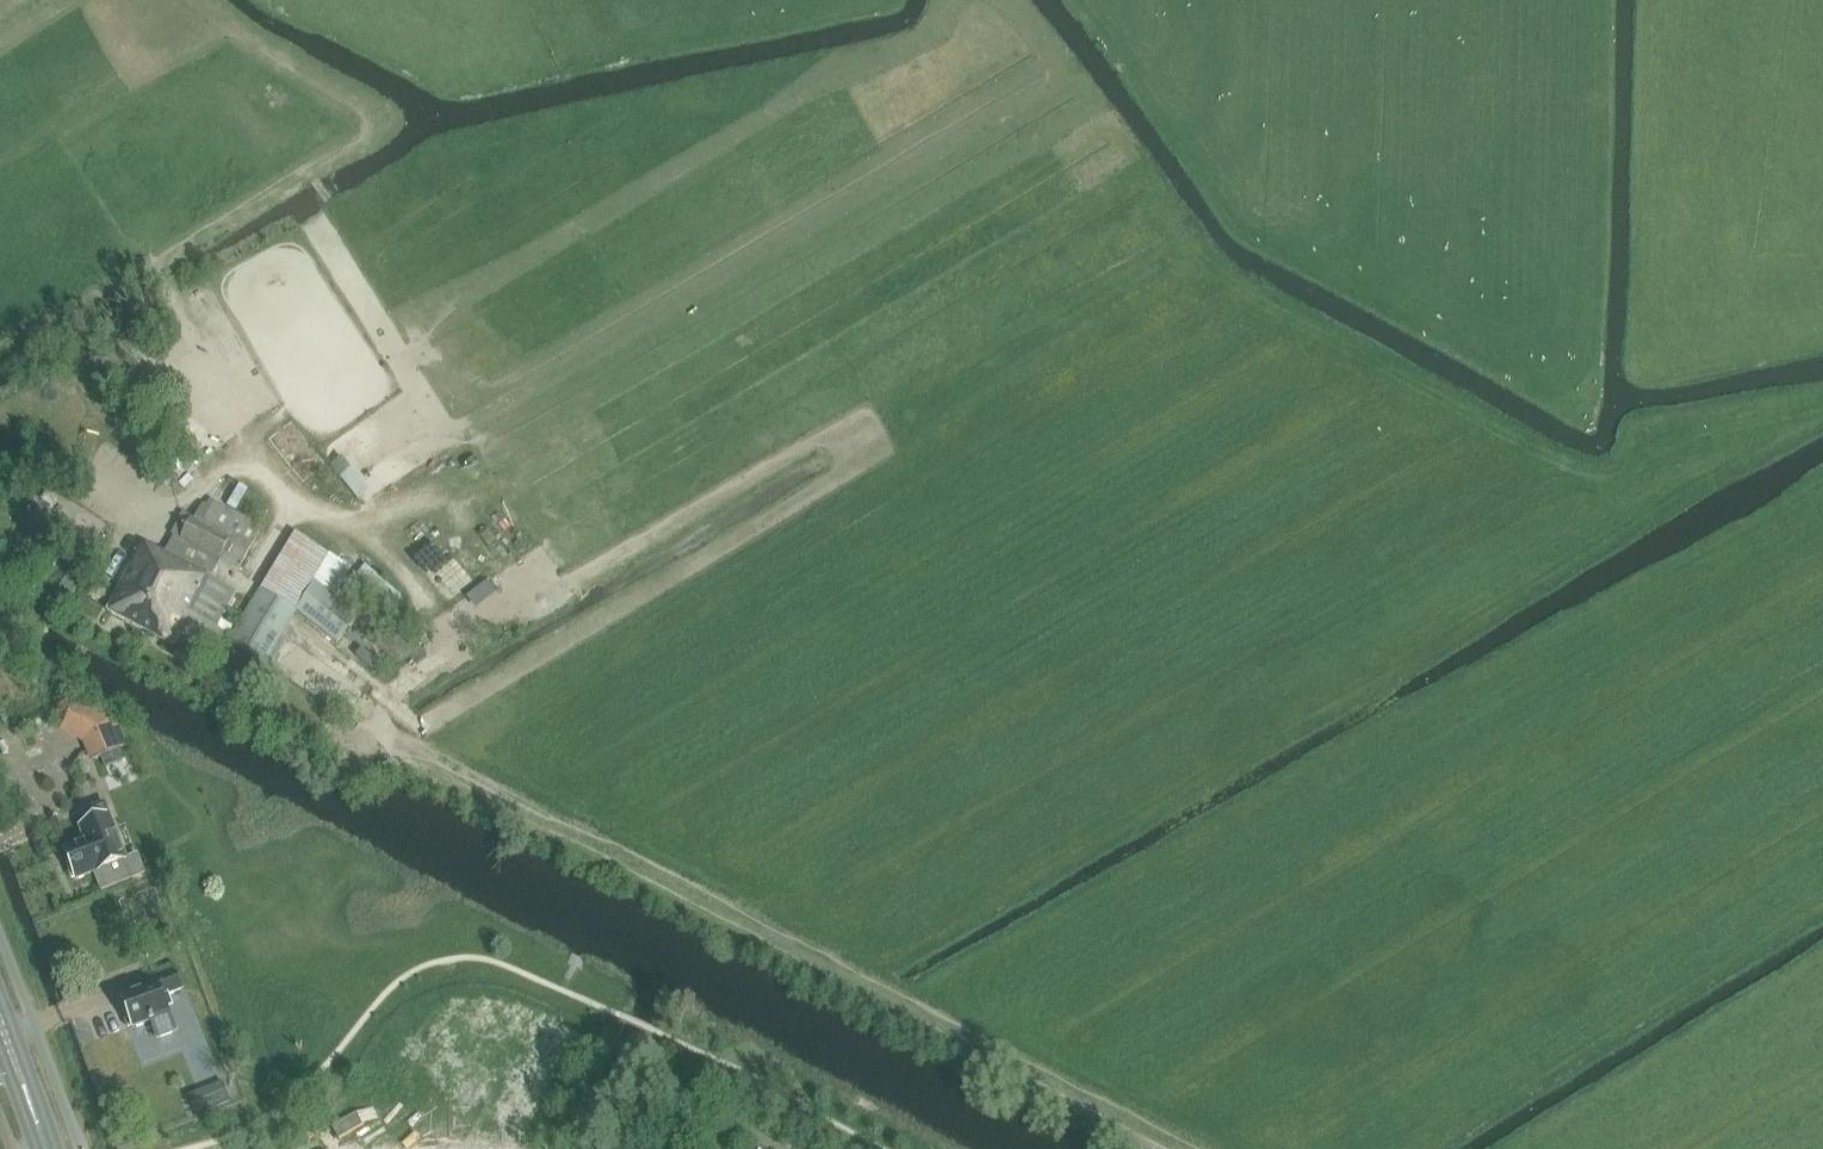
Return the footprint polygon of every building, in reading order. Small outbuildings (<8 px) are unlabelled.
[(338,646),(360,618),(336,598),(352,570),(297,534),(229,643),(266,666),(298,612),(338,646)] [(146,544),(110,610),(175,646),(183,632),(208,646),(237,594),(146,544)] [(110,720),(77,701),(63,726),(87,740),(96,760),(128,747),(116,720),(111,722),(110,720)] [(64,849),(69,863),(66,864),(72,879),(75,878),(76,880),(97,872),(99,877),(103,880),(108,881),(117,877),(121,873),(122,868),(120,863),(127,860),(107,807),(99,810),(98,807),(90,810),(94,822),(80,827),(85,841),(64,849)] [(123,1013),(129,1028),(132,1027),(133,1029),(150,1023),(156,1038),(177,1030),(164,997),(184,990),(174,964),(146,974),(151,988),(121,1000),(123,1004),(122,1005),(125,1013),(123,1013)]
